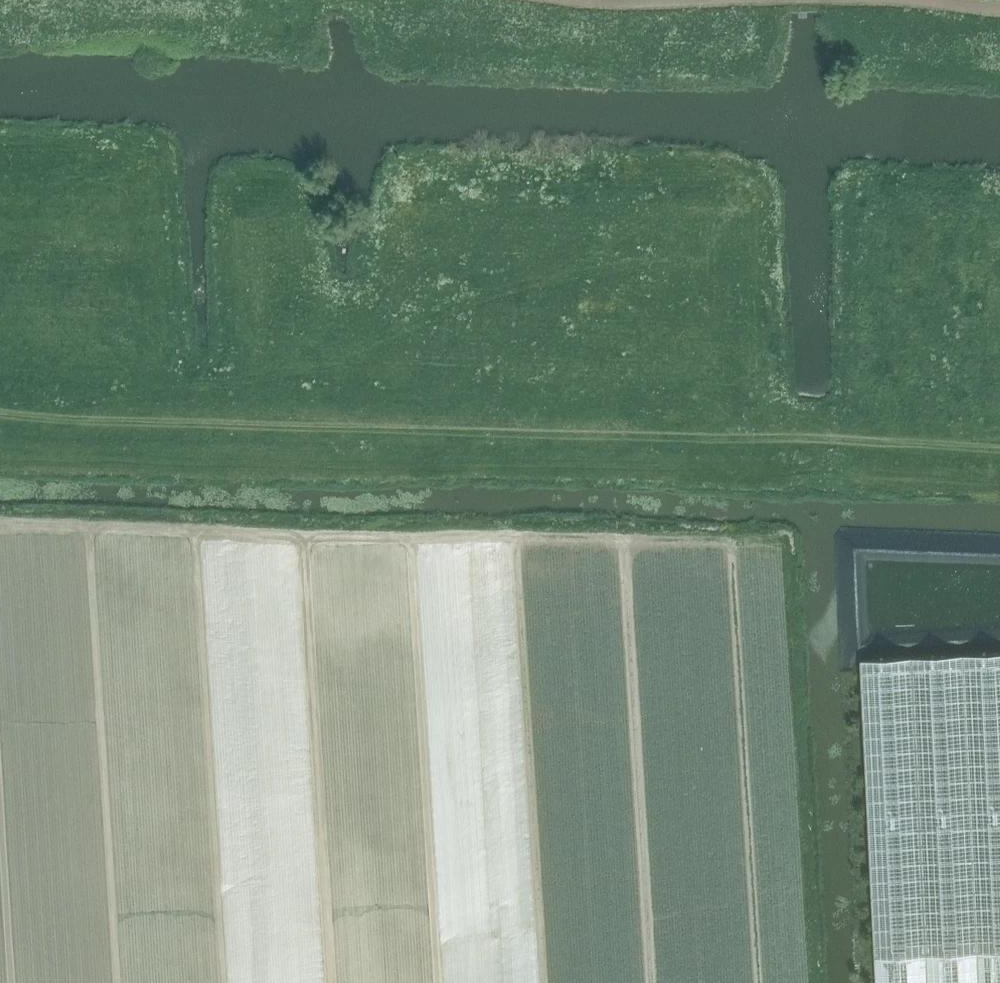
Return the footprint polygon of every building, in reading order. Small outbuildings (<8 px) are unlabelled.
[(876,956),(877,956),(999,950),(999,652),(861,659),(869,826),(876,956)] [(878,982),(999,982),(999,950),(877,956),(878,982)]
